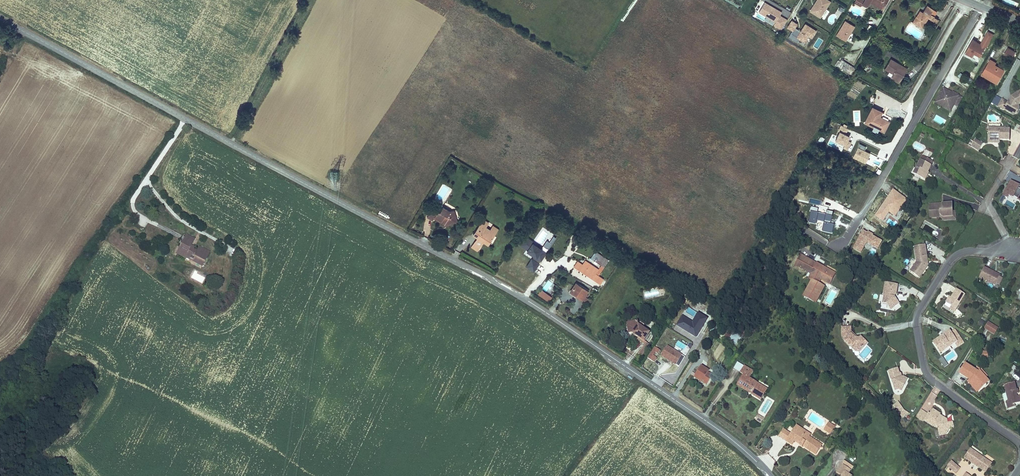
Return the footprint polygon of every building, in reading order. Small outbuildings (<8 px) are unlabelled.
[(831,2),(828,0),(818,0),(814,5),(815,6),(811,12),(821,18),(831,2)] [(887,0),(863,0),(861,2),(867,5),(869,1),(882,8),(887,0)] [(788,20),(780,16),(782,13),(776,10),(774,9),(774,8),(765,3),(760,13),(776,22),(774,26),(782,30),(788,20)] [(923,27),(929,17),(930,16),(933,17),(934,15),(937,10),(927,4),(922,12),(920,10),(913,21),(923,27)] [(846,40),(855,25),(845,19),(835,34),(846,40)] [(812,38),(817,31),(806,24),(801,32),(795,28),(798,24),(792,21),(788,28),(793,31),(789,38),(798,43),(800,39),(805,43),(809,36),(812,38)] [(993,32),(987,29),(980,42),(985,45),(986,46),(993,32)] [(974,52),(980,56),(984,47),(975,43),(976,40),(972,38),(965,52),(972,56),(974,52)] [(1012,48),(1008,55),(1009,55),(1014,58),(1015,59),(1019,52),(1012,48)] [(835,65),(849,74),(855,64),(840,56),(835,65)] [(892,74),(901,80),(906,71),(898,66),(899,63),(891,58),(885,68),(893,73),(892,74)] [(994,79),(993,81),(996,83),(1004,69),(994,63),(994,65),(991,64),(993,60),(990,58),(982,72),(994,79)] [(982,72),(981,74),(993,81),(994,79),(982,72)] [(957,106),(962,97),(958,95),(957,97),(950,94),(951,92),(942,88),(935,103),(942,107),(944,103),(952,107),(953,104),(957,106)] [(1015,99),(1016,101),(1013,103),(1012,105),(1006,102),(1002,110),(1007,112),(1013,114),(1014,112),(1018,114),(1019,111),(1019,95),(1015,99)] [(873,127),(878,129),(883,131),(890,116),(872,107),(865,122),(873,127)] [(1000,123),(987,123),(987,139),(995,139),(995,138),(999,138),(999,140),(1009,140),(1009,128),(1000,128),(1000,123)] [(846,134),(848,129),(841,125),(838,131),(839,132),(835,141),(844,145),(843,148),(848,150),(851,142),(848,140),(850,136),(846,134)] [(978,150),(982,143),(975,138),(970,146),(978,150)] [(857,147),(852,158),(865,164),(870,153),(864,151),(866,147),(859,144),(858,147),(857,147)] [(913,173),(919,176),(922,178),(925,171),(927,172),(931,164),(930,163),(932,160),(921,155),(913,173)] [(916,181),(919,176),(913,173),(910,178),(916,181)] [(908,201),(893,191),(875,216),(883,222),(889,213),(895,217),(908,201)] [(952,216),(952,211),(951,204),(929,205),(929,213),(933,213),(933,214),(939,213),(942,216),(952,216)] [(438,210),(437,212),(431,209),(427,217),(432,220),(434,217),(444,223),(446,219),(449,221),(449,224),(457,221),(455,217),(454,210),(451,212),(443,208),(441,212),(438,210)] [(816,225),(817,221),(824,223),(822,232),(833,234),(835,226),(831,225),(834,213),(827,211),(826,216),(818,213),(819,210),(811,208),(810,212),(811,212),(809,223),(816,225)] [(955,211),(952,211),(952,216),(942,216),(942,220),(955,219),(955,211)] [(489,223),(483,220),(474,234),(479,237),(478,238),(483,242),(484,240),(489,244),(491,241),(493,243),(495,241),(493,239),(497,233),(492,230),(490,231),(485,228),(489,223)] [(878,250),(883,242),(873,237),(874,236),(868,232),(868,233),(863,231),(853,249),(861,254),(867,244),(878,250)] [(192,239),(191,241),(194,242),(196,238),(186,233),(185,236),(192,239)] [(185,236),(180,246),(182,247),(178,254),(185,257),(186,255),(203,264),(210,251),(199,245),(197,249),(194,247),(194,246),(193,245),(194,242),(191,241),(192,239),(185,236)] [(534,256),(532,259),(531,258),(525,267),(534,272),(540,264),(539,264),(540,261),(541,262),(547,253),(542,249),(533,243),(534,242),(525,236),(519,245),(526,250),(526,251),(534,256)] [(548,249),(556,238),(553,236),(549,242),(547,241),(543,246),(548,249)] [(922,270),(924,271),(928,265),(925,264),(926,263),(926,262),(926,260),(926,259),(928,259),(926,243),(915,245),(917,260),(915,264),(918,266),(914,271),(919,275),(922,270)] [(608,260),(595,251),(590,258),(601,265),(604,267),(608,260)] [(185,257),(202,266),(203,264),(186,255),(185,257)] [(802,255),(796,263),(808,272),(814,263),(802,255)] [(574,267),(600,285),(604,279),(599,276),(604,267),(601,265),(599,269),(585,260),(582,264),(578,261),(574,267)] [(814,263),(808,272),(811,274),(817,265),(814,263)] [(817,265),(811,274),(816,277),(820,280),(827,285),(831,279),(829,278),(831,275),(817,265)] [(999,276),(1000,274),(996,272),(995,274),(993,273),(994,271),(984,266),(979,277),(995,284),(995,283),(999,276)] [(817,285),(820,280),(816,277),(812,282),(810,280),(800,295),(810,302),(821,288),(817,285)] [(548,280),(542,288),(546,291),(552,283),(548,280)] [(589,289),(575,281),(569,290),(583,299),(589,289)] [(897,296),(898,296),(899,287),(887,286),(885,297),(886,297),(885,305),(889,305),(889,304),(893,304),(893,306),(896,310),(902,305),(899,300),(897,300),(897,296)] [(552,296),(541,288),(536,293),(548,302),(552,296)] [(950,297),(947,302),(951,304),(955,307),(964,293),(955,288),(950,297)] [(682,317),(676,326),(696,338),(708,320),(698,313),(692,323),(682,317)] [(636,334),(636,335),(637,337),(643,340),(648,331),(638,325),(637,320),(628,322),(629,327),(627,328),(628,333),(634,332),(636,334)] [(994,334),(998,328),(988,321),(984,328),(994,334)] [(954,329),(950,331),(956,340),(960,337),(954,329)] [(945,344),(946,347),(956,340),(950,331),(949,330),(943,334),(944,336),(934,343),(938,349),(945,344)] [(856,355),(862,349),(861,346),(857,342),(855,344),(848,339),(848,336),(847,332),(838,333),(839,343),(842,346),(841,347),(847,351),(847,350),(850,350),(856,355)] [(736,345),(741,339),(734,333),(729,339),(736,345)] [(943,334),(932,341),(934,343),(944,336),(943,334)] [(648,344),(643,340),(637,337),(636,339),(643,344),(637,354),(640,356),(648,344)] [(866,347),(858,341),(857,342),(861,346),(862,349),(856,355),(850,350),(847,350),(854,356),(858,356),(866,347)] [(686,357),(668,346),(661,356),(679,368),(686,357)] [(948,365),(942,356),(939,358),(944,367),(948,365)] [(700,364),(694,376),(707,384),(712,374),(708,372),(709,370),(704,367),(700,364)] [(971,382),(978,390),(988,381),(979,370),(977,372),(965,364),(959,373),(970,380),(971,379),(973,380),(971,382)] [(757,397),(764,386),(754,380),(750,377),(754,370),(745,365),(740,372),(743,374),(737,384),(749,392),(750,390),(752,391),(751,393),(757,397)] [(891,379),(892,379),(895,389),(898,388),(901,390),(908,378),(901,375),(899,366),(888,370),(891,379)] [(1013,376),(1018,368),(1014,366),(1009,373),(1013,376)] [(967,382),(976,392),(978,390),(971,382),(973,380),(971,379),(970,380),(967,382)] [(1018,395),(1015,396),(1014,393),(1014,390),(1015,390),(1013,383),(1004,385),(1008,401),(1012,400),(1013,403),(1019,402),(1018,395)] [(761,399),(768,388),(764,386),(757,397),(761,399)] [(908,414),(898,401),(893,404),(902,418),(908,414)] [(953,424),(953,423),(951,419),(950,415),(944,417),(943,416),(943,415),(941,414),(943,411),(936,406),(933,411),(922,405),(917,414),(926,419),(926,418),(935,423),(940,423),(942,427),(946,425),(952,428),(953,424)] [(830,432),(835,426),(830,422),(825,428),(830,432)] [(801,430),(802,428),(796,424),(790,432),(783,427),(779,434),(792,443),(795,438),(800,442),(799,443),(802,445),(803,444),(816,452),(820,446),(821,447),(822,446),(822,444),(809,435),(808,437),(803,434),(804,432),(801,430)] [(809,435),(810,433),(802,428),(801,430),(804,432),(803,434),(808,437),(809,435)] [(967,448),(959,462),(977,471),(982,461),(976,458),(978,455),(967,448)] [(843,458),(836,470),(838,472),(843,464),(851,469),(854,465),(843,458)] [(988,465),(982,461),(977,471),(982,475),(988,465)] [(852,475),(848,473),(851,469),(843,464),(838,472),(842,474),(842,475),(852,475)] [(947,466),(944,472),(951,475),(954,470),(947,466)]
